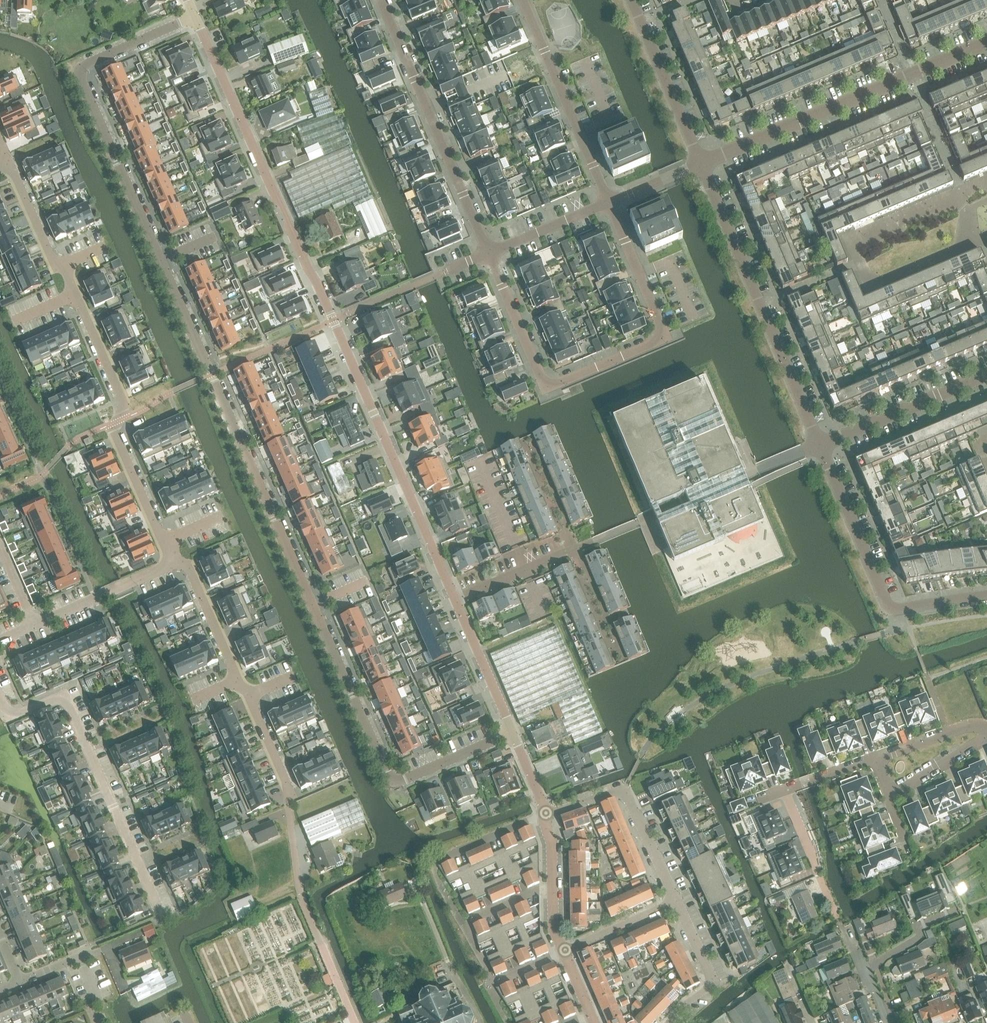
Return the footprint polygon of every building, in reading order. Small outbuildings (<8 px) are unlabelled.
[(11,29),(17,30),(18,18),(18,15),(32,16),(32,0),(17,0),(17,1),(18,1),(18,5),(12,5),(11,17),(11,29)] [(143,3),(142,4),(147,15),(159,10),(158,6),(163,4),(162,0),(141,0),(143,3)] [(242,0),(225,0),(225,1),(214,6),(219,19),(245,7),(242,0)] [(368,11),(363,0),(350,6),(347,0),(335,5),(338,12),(341,10),(345,20),(368,11)] [(429,0),(405,0),(409,10),(430,1),(429,0)] [(510,5),(508,0),(497,0),(482,7),(486,18),(509,8),(508,6),(510,5)] [(719,0),(709,0),(707,1),(715,19),(725,14),(719,0)] [(790,0),(785,0),(779,3),(787,21),(797,17),(790,0)] [(801,0),(790,0),(797,17),(807,13),(801,0)] [(813,0),(801,0),(807,13),(817,8),(813,0)] [(825,0),(813,0),(817,8),(826,4),(825,0)] [(865,13),(875,9),(872,0),(859,0),(865,13)] [(973,0),(965,0),(961,1),(969,20),(979,16),(973,0)] [(984,0),(973,0),(979,16),(986,12),(986,7),(984,0)] [(434,12),(430,1),(409,10),(414,20),(434,12)] [(912,22),(903,1),(892,5),(901,27),(912,22)] [(969,20),(961,1),(951,6),(959,24),(969,20)] [(787,21),(779,3),(769,7),(777,25),(787,21)] [(959,24),(951,6),(941,10),(949,28),(959,24)] [(777,25),(769,7),(759,11),(767,29),(777,25)] [(690,20),(686,10),(667,18),(672,28),(690,20)] [(949,28),(941,10),(932,14),(939,32),(949,28)] [(287,11),(281,14),(285,22),(291,20),(287,11)] [(359,28),(372,22),(368,11),(345,20),(346,21),(348,20),(352,29),(346,32),(349,38),(361,33),(359,28)] [(767,29),(759,11),(749,15),(757,34),(767,29)] [(886,33),(877,12),(866,16),(868,21),(875,38),(876,38),(886,33)] [(733,32),(729,24),(725,14),(715,19),(722,37),(732,33),(733,32)] [(939,32),(932,14),(922,18),(929,37),(939,32)] [(757,34),(749,15),(739,20),(747,38),(757,34)] [(866,16),(857,20),(859,25),(868,21),(866,16)] [(929,37),(922,18),(912,22),(919,41),(929,37)] [(512,20),(504,23),(489,29),(494,40),(516,31),(512,20)] [(694,30),(690,20),(672,28),(676,38),(694,30)] [(739,20),(729,24),(733,32),(732,33),(736,42),(747,38),(739,20)] [(857,20),(847,25),(849,30),(859,25),(857,20)] [(446,33),(441,22),(417,32),(422,43),(446,33)] [(919,41),(912,22),(901,27),(898,28),(904,41),(907,40),(909,46),(910,46),(911,47),(912,47),(913,47),(914,47),(914,46),(915,45),(915,44),(915,43),(919,41)] [(103,30),(100,38),(111,42),(113,34),(103,30)] [(699,40),(694,30),(676,38),(680,48),(699,40)] [(520,40),(523,39),(520,31),(517,32),(516,31),(494,40),(499,51),(521,42),(520,40)] [(895,45),(889,32),(886,33),(876,38),(883,56),(888,54),(888,55),(889,56),(890,56),(891,56),(892,56),(893,55),(894,54),(894,53),(894,52),(892,47),(895,45)] [(380,45),(375,34),(363,39),(361,33),(349,38),(352,45),(356,43),(360,53),(358,54),(380,45)] [(446,44),(442,35),(446,33),(422,43),(426,54),(450,43),(446,44)] [(310,53),(304,35),(268,48),(274,66),(310,53)] [(883,56),(876,38),(875,38),(866,42),(873,60),(883,56)] [(263,55),(256,39),(233,49),(241,65),(241,64),(241,63),(255,57),(255,58),(263,55)] [(703,50),(699,40),(680,48),(684,58),(703,50)] [(873,60),(866,42),(856,46),(863,65),(873,60)] [(455,54),(450,43),(426,54),(431,64),(455,54)] [(373,61),(385,56),(380,45),(358,54),(362,64),(360,65),(363,72),(375,67),(373,61)] [(169,47),(159,52),(166,69),(192,58),(187,46),(172,53),(169,47)] [(863,65),(856,46),(846,50),(854,69),(863,65)] [(707,60),(703,50),(684,58),(689,68),(707,60)] [(854,69),(846,50),(836,54),(844,73),(854,69)] [(487,52),(481,55),(486,67),(492,64),(487,52)] [(457,65),(453,55),(455,54),(431,64),(432,68),(430,69),(432,74),(435,73),(435,74),(457,65)] [(844,73),(836,54),(826,59),(834,77),(844,73)] [(478,56),(474,58),(472,59),(477,71),(483,68),(478,56)] [(192,58),(166,69),(167,70),(170,68),(175,79),(171,81),(174,88),(185,83),(182,77),(197,70),(196,68),(197,68),(193,60),(192,59),(192,58)] [(834,77),(826,59),(816,63),(824,81),(834,77)] [(711,70),(707,60),(689,68),(693,78),(711,70)] [(297,69),(294,61),(277,67),(280,75),(297,69)] [(824,81),(816,63),(806,67),(814,86),(824,81)] [(461,79),(455,66),(458,65),(457,65),(435,74),(439,84),(438,85),(439,86),(446,83),(460,78),(460,79),(461,79)] [(103,74),(107,84),(125,77),(121,66),(103,74)] [(396,81),(391,70),(382,73),(381,71),(377,72),(375,67),(363,72),(366,78),(368,77),(373,91),(396,81)] [(814,86),(806,67),(796,71),(804,90),(814,86)] [(715,80),(711,70),(693,78),(697,88),(715,80)] [(804,90),(796,71),(786,76),(794,94),(804,90)] [(0,82),(0,98),(3,97),(4,97),(7,96),(7,95),(10,94),(12,99),(24,94),(16,75),(0,82)] [(794,94),(786,76),(776,80),(784,98),(794,94)] [(981,76),(971,80),(982,104),(986,102),(986,91),(981,76)] [(125,77),(107,84),(112,94),(130,86),(125,77)] [(266,77),(249,84),(254,95),(256,94),(259,102),(274,95),(266,77)] [(446,101),(466,92),(461,79),(460,79),(460,78),(446,83),(439,86),(443,96),(444,96),(446,101)] [(720,90),(715,80),(697,88),(701,98),(720,90)] [(784,98),(776,80),(766,84),(774,102),(784,98)] [(982,104),(971,80),(962,84),(972,108),(982,104)] [(185,83),(174,88),(175,88),(182,105),(208,94),(202,82),(187,88),(185,83)] [(314,82),(308,84),(311,93),(317,91),(314,82)] [(774,102),(766,84),(756,88),(764,107),(774,102)] [(972,108),(962,84),(952,88),(963,112),(972,108)] [(130,86),(112,94),(116,104),(134,96),(130,86)] [(311,93),(308,94),(317,119),(334,113),(325,88),(317,91),(311,93)] [(764,107),(756,88),(746,93),(754,111),(764,107)] [(963,112),(952,88),(943,92),(948,103),(953,116),(963,112)] [(543,89),(521,99),(525,110),(548,100),(543,89)] [(724,100),(720,90),(701,98),(705,108),(724,100)] [(472,106),(466,92),(446,101),(449,106),(447,107),(452,116),(472,108),(472,106)] [(948,103),(943,92),(929,98),(933,109),(937,108),(937,107),(948,103)] [(509,105),(504,93),(498,96),(503,108),(509,105)] [(208,94),(182,105),(186,104),(191,115),(186,117),(189,123),(201,118),(198,112),(213,106),(212,103),(209,95),(208,96),(208,94)] [(398,110),(406,106),(401,94),(379,104),(384,117),(383,118),(386,124),(398,119),(395,114),(399,113),(398,110)] [(134,96),(116,104),(121,114),(138,106),(134,96)] [(500,109),(495,97),(489,100),(494,112),(500,109)] [(8,113),(0,117),(5,129),(32,117),(24,99),(12,105),(15,110),(12,112),(11,111),(8,113)] [(296,118),(288,100),(260,113),(265,124),(267,123),(270,129),(296,118)] [(552,112),(548,100),(525,110),(530,120),(526,121),(529,128),(541,123),(539,117),(552,112)] [(728,109),(724,100),(705,108),(710,117),(728,110),(727,109),(728,109)] [(750,112),(746,102),(728,109),(727,109),(728,110),(732,120),(750,112)] [(922,114),(918,103),(904,109),(908,120),(918,115),(919,116),(922,114)] [(960,132),(953,116),(948,103),(937,107),(937,108),(949,136),(960,132)] [(138,106),(121,114),(125,124),(143,116),(138,106)] [(480,118),(475,107),(473,108),(472,106),(472,108),(452,116),(452,118),(453,117),(455,121),(452,122),(454,127),(457,126),(457,127),(480,118)] [(912,128),(908,120),(904,109),(894,113),(904,135),(903,132),(912,128)] [(732,120),(728,110),(710,117),(714,128),(732,120)] [(293,145),(272,153),(277,167),(292,161),(295,168),(351,145),(344,129),(341,130),(334,113),(317,119),(296,126),(305,150),(307,155),(297,159),(293,145)] [(904,135),(894,113),(885,117),(895,139),(904,135)] [(931,144),(919,116),(918,115),(908,120),(912,128),(920,149),(931,144)] [(143,116),(125,124),(129,134),(147,126),(143,116)] [(32,117),(5,129),(11,141),(19,137),(19,138),(23,136),(22,136),(26,134),(28,140),(40,135),(32,117)] [(895,139),(885,117),(876,121),(885,143),(895,139)] [(484,128),(480,118),(457,127),(462,137),(484,128)] [(418,130),(414,119),(400,125),(398,119),(386,124),(388,131),(392,130),(396,140),(418,130)] [(885,143),(876,121),(866,125),(877,149),(875,144),(883,140),(885,143)] [(46,127),(49,135),(61,130),(57,123),(46,127)] [(203,124),(192,129),(194,135),(199,133),(204,144),(201,145),(201,146),(226,135),(226,134),(225,134),(225,133),(222,125),(221,125),(220,123),(205,129),(203,124)] [(557,123),(547,127),(543,128),(541,123),(529,128),(532,134),(534,134),(538,144),(562,134),(557,123)] [(650,162),(635,125),(598,141),(613,178),(650,162)] [(877,149),(866,125),(857,128),(867,153),(877,149)] [(147,126),(129,134),(134,144),(152,136),(147,126)] [(489,138),(484,128),(462,137),(466,148),(489,138)] [(867,153),(857,128),(847,132),(858,157),(858,155),(866,151),(867,153)] [(291,142),(287,130),(279,133),(283,145),(291,142)] [(409,147),(423,141),(418,130),(396,140),(400,150),(397,151),(400,158),(412,153),(409,147)] [(858,157),(847,132),(838,136),(848,161),(858,157)] [(565,145),(560,135),(562,134),(538,144),(542,154),(540,154),(543,161),(555,156),(553,150),(565,145)] [(226,135),(201,146),(208,163),(208,164),(219,159),(216,153),(231,147),(226,135)] [(970,155),(961,135),(950,139),(961,164),(971,160),(969,156),(970,155)] [(152,136),(134,144),(138,153),(135,154),(135,155),(156,146),(152,136)] [(838,136),(829,140),(839,165),(839,163),(847,159),(848,161),(838,136)] [(493,150),(489,140),(489,138),(466,148),(471,159),(493,150)] [(839,165),(829,140),(819,144),(830,169),(839,165)] [(986,143),(976,147),(986,171),(986,146),(986,143)] [(830,169),(819,144),(810,148),(818,168),(827,164),(829,169),(830,169)] [(156,146),(135,155),(140,165),(158,157),(154,147),(156,146)] [(351,147),(296,171),(290,173),(293,179),(283,183),(299,219),(332,204),(335,210),(353,202),(369,242),(387,233),(385,228),(373,201),(374,201),(351,147)] [(942,172),(932,147),(921,151),(930,172),(931,172),(933,176),(942,172)] [(986,171),(976,147),(978,152),(970,155),(969,156),(971,160),(977,175),(986,171)] [(61,148),(51,152),(61,174),(71,169),(61,148)] [(818,168),(810,148),(801,152),(810,175),(809,172),(818,168)] [(51,152),(42,157),(52,180),(53,180),(52,178),(61,174),(51,152)] [(810,175),(801,152),(791,156),(801,179),(810,175)] [(431,164),(426,153),(414,158),(412,153),(400,158),(402,164),(404,164),(408,174),(431,164)] [(571,156),(561,160),(557,161),(555,156),(543,161),(546,168),(549,166),(553,176),(576,167),(571,156)] [(801,179),(791,156),(782,160),(787,172),(786,172),(789,180),(799,176),(800,179),(801,179)] [(33,160),(43,184),(52,180),(42,157),(33,160)] [(158,157),(140,165),(144,175),(162,167),(158,157)] [(219,159),(208,164),(210,169),(215,167),(220,179),(241,170),(240,168),(241,168),(237,160),(237,161),(236,158),(221,165),(219,159)] [(33,160),(22,165),(31,184),(41,180),(43,184),(33,160)] [(504,170),(500,160),(477,170),(482,180),(504,170)] [(787,172),(782,160),(759,170),(764,181),(786,172),(787,172)] [(977,175),(971,160),(961,164),(963,168),(959,169),(964,181),(977,175)] [(423,180),(435,175),(431,164),(408,174),(409,174),(411,173),(415,182),(411,184),(414,191),(426,186),(423,180)] [(162,167),(144,175),(148,184),(166,176),(162,167)] [(576,167),(553,176),(558,187),(580,178),(576,167)] [(219,180),(216,182),(221,193),(224,199),(234,195),(232,189),(247,182),(241,170),(220,179),(219,180)] [(507,181),(503,172),(504,171),(504,170),(482,180),(486,190),(507,181)] [(764,181),(759,170),(736,180),(741,191),(752,186),(764,181)] [(939,191),(933,176),(931,172),(930,172),(921,176),(929,195),(939,191)] [(953,185),(948,174),(944,176),(942,172),(933,176),(939,191),(953,185)] [(166,176),(148,184),(153,194),(171,186),(166,176)] [(929,195),(921,176),(912,180),(920,199),(929,195)] [(920,199),(912,180),(903,184),(911,203),(920,199)] [(511,191),(507,181),(486,190),(490,200),(511,191)] [(911,203),(903,184),(893,188),(901,207),(911,203)] [(171,186),(153,194),(157,204),(175,196),(171,186)] [(445,197),(444,196),(447,195),(444,187),(441,188),(440,186),(428,191),(426,186),(414,191),(416,197),(418,197),(422,207),(445,197)] [(761,207),(761,206),(752,186),(741,191),(750,212),(761,207)] [(706,195),(702,188),(697,190),(700,197),(706,195)] [(901,207),(893,188),(884,192),(892,211),(901,207)] [(515,201),(511,191),(490,200),(494,210),(515,201)] [(551,203),(546,191),(539,194),(545,206),(551,203)] [(892,211),(884,192),(874,196),(883,215),(892,211)] [(778,199),(775,193),(768,196),(770,202),(775,200),(778,199)] [(542,207),(537,195),(530,197),(536,209),(542,207)] [(175,196),(157,204),(162,214),(179,206),(175,196)] [(883,215),(874,196),(865,200),(873,219),(883,215)] [(437,213),(449,208),(448,206),(451,205),(448,197),(445,199),(445,197),(422,207),(427,217),(425,217),(428,224),(440,219),(437,213)] [(775,200),(770,202),(761,206),(761,207),(750,212),(750,213),(751,212),(753,215),(751,215),(754,223),(780,212),(775,200)] [(873,219),(865,200),(855,204),(864,223),(873,219)] [(84,201),(75,205),(85,228),(95,224),(84,201)] [(519,212),(515,201),(494,210),(499,220),(506,217),(507,220),(512,218),(511,215),(519,212)] [(683,238),(667,201),(630,217),(646,254),(683,238)] [(245,231),(262,224),(257,214),(255,215),(250,203),(236,210),(245,231)] [(864,223),(855,204),(846,208),(854,227),(864,223)] [(75,205),(65,209),(75,232),(85,228),(75,205)] [(179,206),(162,214),(166,224),(184,216),(179,206)] [(845,231),(834,207),(825,211),(835,235),(836,235),(845,231)] [(854,227),(846,208),(837,212),(835,207),(834,207),(845,231),(854,227)] [(0,210),(0,225),(10,221),(6,213),(6,212),(4,208),(0,210)] [(215,208),(210,210),(215,221),(231,213),(230,209),(218,214),(215,208)] [(56,213),(66,237),(67,236),(75,232),(65,209),(66,212),(57,215),(56,213)] [(835,235),(825,211),(824,211),(827,216),(817,220),(829,248),(839,244),(836,235),(835,235)] [(759,233),(784,222),(780,212),(754,223),(756,222),(757,225),(756,226),(759,233)] [(56,213),(46,218),(56,241),(66,237),(56,213)] [(342,236),(332,214),(318,220),(323,231),(321,232),(326,243),(342,236)] [(184,216),(166,224),(170,234),(188,226),(184,216)] [(460,234),(459,232),(462,231),(459,223),(456,224),(455,222),(447,226),(445,223),(442,224),(440,219),(428,224),(431,231),(434,229),(440,242),(460,234)] [(0,225),(0,241),(16,234),(14,230),(10,221),(0,225)] [(763,244),(789,233),(784,222),(759,233),(759,234),(760,233),(761,236),(760,236),(763,244)] [(606,243),(601,232),(581,240),(586,251),(606,243)] [(768,254),(793,243),(789,233),(763,244),(765,243),(766,246),(764,247),(768,254)] [(0,241),(0,250),(2,256),(1,256),(1,257),(24,246),(21,247),(18,239),(16,234),(0,241)] [(572,253),(567,241),(561,243),(566,255),(572,253)] [(234,243),(227,246),(230,254),(237,251),(234,243)] [(610,253),(606,243),(586,251),(590,262),(610,253)] [(772,265),(798,254),(793,243),(768,254),(768,255),(769,254),(770,257),(769,257),(772,265)] [(847,262),(839,244),(829,248),(837,267),(847,262)] [(563,257),(558,245),(552,247),(557,259),(563,257)] [(24,246),(1,257),(6,270),(30,259),(28,255),(24,246)] [(261,249),(250,254),(258,272),(271,267),(279,264),(278,263),(284,261),(283,259),(280,251),(279,251),(278,249),(263,255),(261,249)] [(985,262),(980,250),(966,256),(973,271),(983,267),(981,263),(985,262)] [(364,272),(360,262),(365,260),(361,253),(350,257),(353,264),(336,272),(341,282),(364,272)] [(615,263),(610,253),(590,262),(595,272),(615,263)] [(776,275),(803,264),(802,263),(802,264),(798,254),(772,265),(774,264),(775,267),(773,268),(776,275)] [(237,255),(231,258),(234,266),(241,263),(237,255)] [(973,271),(966,256),(957,260),(965,279),(974,276),(975,275),(973,271)] [(543,269),(539,258),(518,267),(523,278),(543,269)] [(30,259),(6,270),(12,283),(36,273),(32,264),(30,259)] [(965,279),(957,260),(948,264),(956,283),(965,279)] [(619,275),(615,263),(595,272),(599,283),(619,275)] [(187,271),(191,282),(209,274),(205,264),(187,271)] [(792,281),(807,275),(803,264),(776,275),(777,276),(778,275),(779,278),(778,278),(783,290),(794,285),(792,281)] [(956,283),(948,264),(938,268),(948,291),(947,287),(956,283)] [(983,267),(973,271),(975,275),(974,276),(983,296),(986,294),(986,277),(983,267)] [(96,280),(85,285),(90,296),(89,296),(90,296),(111,287),(106,276),(109,275),(106,268),(93,274),(96,280)] [(948,291),(938,268),(929,272),(938,295),(948,291)] [(547,279),(543,269),(523,278),(528,288),(550,279),(550,278),(547,279)] [(369,283),(364,272),(341,282),(346,293),(363,286),(366,293),(377,288),(374,281),(369,283)] [(859,291),(851,272),(841,277),(849,295),(859,291)] [(938,295),(929,272),(919,276),(930,300),(929,298),(938,295)] [(36,273),(12,283),(15,282),(20,296),(42,286),(36,273)] [(209,274),(191,282),(196,292),(214,284),(209,274)] [(272,275),(262,280),(270,298),(282,293),(290,289),(295,287),(294,284),(295,284),(291,276),(291,277),(290,274),(275,281),(272,275)] [(930,300),(919,276),(910,280),(920,304),(930,300)] [(554,289),(550,279),(528,288),(528,290),(525,291),(528,296),(530,295),(532,299),(554,289)] [(920,304),(910,280),(901,284),(911,308),(920,304)] [(248,282),(243,285),(245,291),(251,288),(248,282)] [(214,284),(196,292),(200,302),(218,294),(214,284)] [(911,308),(901,284),(891,288),(901,312),(902,312),(899,307),(908,304),(910,309),(911,308)] [(630,296),(626,285),(603,294),(608,306),(630,296)] [(111,287),(90,296),(95,308),(106,303),(109,309),(121,303),(118,296),(116,297),(111,287)] [(479,302),(488,299),(487,297),(489,295),(486,288),(483,289),(483,287),(476,290),(475,287),(468,290),(469,292),(462,295),(468,309),(464,310),(467,317),(479,312),(477,306),(480,305),(479,302)] [(901,312),(891,288),(882,292),(892,316),(901,312)] [(561,300),(560,298),(559,299),(554,289),(532,299),(537,310),(561,300)] [(871,319),(863,300),(859,291),(849,295),(861,324),(871,319)] [(892,316),(882,292),(872,296),(881,315),(889,312),(891,317),(892,316)] [(793,315),(819,304),(815,293),(800,299),(798,295),(787,300),(791,311),(793,310),(794,313),(793,314),(793,315)] [(218,294),(200,302),(204,311),(222,303),(218,294)] [(635,307),(630,296),(608,306),(611,305),(615,315),(635,307)] [(881,315),(872,296),(863,300),(871,319),(881,315)] [(283,300),(273,305),(281,323),(293,318),(301,315),(301,314),(306,312),(305,310),(306,310),(302,302),(301,300),(286,306),(283,300)] [(222,303),(204,311),(209,321),(227,313),(222,303)] [(798,325),(823,314),(819,304),(793,315),(796,322),(797,321),(799,324),(797,324),(798,325)] [(639,316),(635,307),(615,315),(619,325),(641,316),(639,316)] [(114,320),(103,325),(106,332),(104,333),(106,337),(131,326),(123,308),(111,314),(114,320)] [(260,308),(254,310),(257,318),(263,315),(260,308)] [(395,321),(391,310),(363,322),(368,333),(395,321)] [(500,323),(495,312),(483,317),(481,311),(479,312),(467,317),(470,324),(473,322),(477,332),(500,323)] [(564,323),(560,314),(566,312),(565,311),(540,321),(544,333),(567,323),(566,322),(564,323)] [(227,313),(209,321),(213,331),(231,323),(227,313)] [(802,336),(828,325),(823,314),(798,325),(801,332),(802,332),(803,334),(802,335),(802,336)] [(646,327),(641,316),(619,325),(624,337),(646,327)] [(947,325),(943,316),(937,319),(939,323),(940,327),(947,325)] [(403,338),(395,321),(368,333),(372,344),(389,336),(392,343),(403,338)] [(231,323),(213,331),(218,341),(235,333),(231,323)] [(491,339),(504,334),(500,323),(477,332),(482,342),(478,343),(481,350),(493,345),(491,339)] [(571,334),(567,323),(544,333),(549,343),(571,334)] [(984,323),(974,327),(983,347),(986,345),(986,331),(984,323)] [(71,324),(61,328),(70,350),(81,345),(71,324)] [(807,346),(832,335),(828,325),(802,336),(805,343),(806,342),(808,345),(806,345),(807,346)] [(131,326),(106,337),(108,342),(110,341),(113,348),(124,343),(127,349),(139,343),(131,326)] [(983,347),(974,327),(965,331),(973,351),(983,347)] [(61,329),(52,333),(60,351),(69,347),(70,350),(61,328),(60,329),(61,329)] [(973,351),(965,331),(956,335),(964,355),(973,351)] [(52,333),(43,337),(52,358),(52,357),(52,355),(60,351),(52,333)] [(235,333),(218,341),(222,351),(240,343),(235,333)] [(553,353),(577,343),(575,343),(571,334),(549,343),(553,353)] [(612,347),(608,338),(607,335),(600,338),(606,350),(612,347)] [(811,357),(837,346),(832,335),(807,346),(809,353),(811,353),(812,355),(811,356),(811,357)] [(964,355),(956,335),(946,339),(955,359),(964,355)] [(43,337),(33,341),(44,364),(43,362),(52,358),(43,337)] [(403,360),(398,349),(406,345),(403,338),(392,343),(395,350),(371,360),(376,371),(400,360),(400,361),(403,360)] [(603,351),(598,339),(592,341),(597,354),(603,351)] [(955,359),(946,339),(937,343),(945,363),(955,359)] [(33,341),(23,345),(34,368),(44,364),(33,341)] [(306,341),(291,348),(293,353),(297,351),(302,362),(319,354),(319,353),(315,343),(309,346),(306,341)] [(582,354),(577,343),(553,353),(558,365),(582,354)] [(945,363),(937,343),(927,347),(936,367),(945,363)] [(512,357),(512,355),(514,354),(511,346),(508,347),(507,345),(495,350),(493,345),(481,350),(484,357),(486,356),(490,366),(512,357)] [(815,367),(841,356),(837,346),(811,357),(814,364),(815,363),(816,366),(815,366),(815,367)] [(936,367),(927,347),(919,351),(927,370),(936,367)] [(120,365),(125,376),(125,377),(145,368),(140,358),(144,356),(141,349),(129,354),(131,360),(120,365)] [(909,354),(908,351),(898,355),(900,359),(908,378),(918,374),(909,354)] [(927,370),(919,351),(909,354),(918,374),(927,370)] [(319,354),(302,362),(306,372),(324,365),(324,364),(319,354)] [(846,367),(841,356),(815,367),(818,374),(820,374),(821,376),(820,377),(820,378),(831,373),(846,367)] [(505,373),(517,368),(512,357),(490,366),(494,376),(492,377),(495,383),(507,378),(505,373)] [(908,378),(900,359),(890,363),(899,382),(908,378)] [(404,371),(400,361),(400,360),(376,371),(380,382),(404,371),(407,378),(418,373),(415,366),(404,371)] [(899,382),(890,363),(881,366),(879,361),(879,362),(889,386),(899,382)] [(889,386),(879,362),(869,366),(874,379),(875,378),(880,390),(889,386)] [(324,365),(306,372),(311,383),(329,375),(328,374),(324,364),(324,365)] [(253,365),(235,373),(239,383),(257,375),(253,365)] [(157,384),(153,377),(149,379),(145,368),(125,377),(130,388),(141,383),(144,389),(157,384)] [(426,391),(418,373),(407,378),(410,385),(393,392),(398,403),(426,391)] [(840,393),(831,373),(820,378),(828,398),(840,393)] [(257,375),(239,383),(244,393),(262,385),(257,375)] [(329,375),(311,383),(315,393),(333,385),(329,375)] [(528,393),(527,391),(523,381),(514,385),(513,382),(509,384),(507,378),(495,383),(498,390),(500,389),(505,402),(528,393)] [(880,390),(875,378),(874,379),(851,388),(856,400),(880,390)] [(96,381),(86,385),(95,405),(105,400),(96,381)] [(730,444),(703,382),(703,381),(702,381),(613,419),(651,510),(654,516),(674,562),(674,563),(701,552),(701,551),(714,546),(724,542),(729,540),(731,541),(735,544),(739,545),(739,542),(742,542),(745,542),(747,540),(750,539),(751,536),(754,539),(756,534),(757,530),(757,528),(764,525),(743,477),(741,472),(730,444)] [(86,386),(77,390),(85,408),(94,404),(94,405),(95,405),(86,385),(86,386)] [(262,385),(244,393),(248,403),(266,395),(262,385)] [(333,385),(315,393),(320,404),(338,396),(333,385)] [(856,400),(851,388),(840,393),(828,398),(833,410),(856,400)] [(77,390),(68,394),(76,412),(85,408),(77,390)] [(433,408),(426,391),(398,403),(403,414),(420,406),(423,413),(433,408)] [(57,393),(47,398),(57,421),(67,417),(57,393)] [(57,393),(67,417),(76,412),(68,394),(59,397),(57,393)] [(266,395),(248,403),(252,413),(270,405),(266,395)] [(270,405),(252,413),(257,423),(275,415),(270,405)] [(327,414),(326,415),(327,415),(332,428),(333,429),(333,428),(335,428),(334,427),(355,419),(354,418),(349,406),(349,405),(348,405),(327,414)] [(982,407),(975,410),(958,417),(968,440),(968,439),(967,436),(983,429),(986,428),(986,405),(982,407)] [(441,426),(433,408),(423,413),(425,420),(409,427),(413,438),(438,427),(441,426)] [(321,409),(312,414),(315,420),(324,416),(321,409)] [(275,415),(257,423),(261,433),(279,425),(275,415)] [(182,416),(172,420),(182,444),(192,439),(182,416)] [(0,420),(0,433),(10,428),(9,425),(10,424),(7,417),(0,420)] [(357,417),(354,418),(355,419),(334,427),(339,437),(345,434),(350,446),(351,447),(364,441),(364,440),(358,427),(360,426),(360,425),(357,417)] [(968,440),(958,417),(949,421),(958,444),(968,440)] [(172,420),(163,425),(173,448),(182,444),(172,420)] [(958,444),(949,421),(939,425),(948,444),(957,441),(958,444)] [(163,425),(153,429),(164,452),(173,448),(163,425)] [(279,425),(261,433),(266,443),(283,435),(279,425)] [(948,444),(939,425),(930,429),(940,452),(940,451),(939,448),(948,444)] [(555,437),(551,426),(534,433),(539,444),(555,437)] [(443,438),(438,427),(413,438),(418,449),(435,441),(438,448),(449,443),(446,436),(443,438)] [(0,433),(0,445),(16,438),(14,432),(12,433),(10,428),(0,433)] [(144,432),(144,433),(154,456),(164,452),(153,429),(144,433),(144,432)] [(940,452),(930,429),(921,433),(931,457),(932,457),(931,455),(940,452)] [(144,433),(134,437),(144,461),(154,456),(144,433)] [(931,457),(921,433),(911,437),(922,461),(931,457)] [(555,437),(539,444),(542,452),(559,445),(555,437)] [(922,461),(911,437),(902,441),(907,453),(906,453),(911,464),(920,460),(921,462),(922,461)] [(0,445),(0,455),(1,457),(20,449),(18,446),(19,445),(16,438),(0,445)] [(90,438),(84,441),(86,446),(93,443),(90,438)] [(268,447),(272,457),(290,449),(285,439),(268,447)] [(523,450),(519,440),(500,448),(504,458),(523,450)] [(907,453),(902,441),(878,451),(883,463),(906,453),(907,453)] [(322,442),(314,446),(322,464),(334,459),(330,449),(326,450),(322,442)] [(559,445),(542,452),(546,460),(544,461),(562,453),(559,445)] [(290,449),(272,457),(276,466),(296,458),(298,457),(294,447),(290,449)] [(0,458),(5,469),(12,466),(13,468),(20,465),(19,463),(26,460),(23,453),(22,454),(20,449),(1,457),(0,458)] [(95,450),(83,455),(91,472),(114,462),(109,451),(103,453),(99,454),(99,455),(97,456),(95,450)] [(526,458),(523,450),(504,458),(508,465),(526,458)] [(883,463),(878,451),(855,461),(860,473),(871,468),(883,463)] [(566,461),(562,453),(544,461),(547,469),(566,461)] [(419,473),(418,473),(421,480),(447,468),(443,457),(437,459),(435,454),(421,460),(423,465),(417,468),(419,473)] [(296,458),(276,466),(281,476),(298,468),(298,469),(300,468),(296,458)] [(529,465),(526,458),(508,465),(511,473),(529,465)] [(958,479),(983,469),(978,459),(956,468),(960,478),(958,479)] [(363,492),(384,483),(375,460),(358,467),(361,475),(357,477),(363,492)] [(569,469),(566,461),(547,469),(551,477),(569,469)] [(114,462),(91,472),(98,489),(110,484),(107,479),(110,478),(113,477),(113,476),(119,473),(114,462)] [(351,491),(339,463),(327,468),(339,496),(351,491)] [(533,473),(529,465),(511,473),(514,481),(533,473)] [(298,468),(281,476),(285,485),(302,477),(298,469),(298,468)] [(452,486),(445,470),(448,469),(447,468),(421,480),(423,487),(425,486),(427,491),(433,488),(435,494),(452,486)] [(880,488),(871,468),(860,473),(869,494),(880,488)] [(569,469),(551,477),(553,476),(556,484),(572,477),(569,469)] [(962,489),(986,478),(983,469),(958,479),(962,489)] [(906,476),(903,470),(896,473),(898,480),(906,476)] [(196,473),(195,473),(206,496),(215,492),(206,471),(197,475),(196,473)] [(195,473),(186,477),(196,500),(206,496),(195,473)] [(531,475),(533,474),(533,473),(514,481),(518,489),(535,482),(531,475)] [(302,477),(285,485),(289,494),(306,487),(308,486),(304,476),(302,477)] [(177,481),(187,505),(196,500),(186,477),(185,477),(186,480),(178,483),(177,481)] [(572,477),(556,484),(559,492),(576,485),(572,477)] [(986,489),(986,479),(986,478),(962,489),(966,498),(986,489)] [(177,481),(167,485),(178,509),(187,505),(177,481)] [(535,482),(518,489),(521,498),(538,490),(535,482)] [(873,504),(899,493),(894,482),(880,488),(869,494),(871,494),(872,496),(870,497),(873,504)] [(169,490),(159,494),(167,513),(178,509),(167,485),(167,486),(169,490)] [(576,485),(559,492),(563,501),(579,494),(576,485)] [(306,487),(289,494),(293,504),(310,496),(306,487)] [(966,498),(971,496),(975,505),(986,500),(986,489),(966,498)] [(112,490),(101,495),(108,513),(132,502),(127,491),(121,494),(120,493),(117,494),(117,495),(115,496),(112,490)] [(538,490),(521,498),(525,507),(542,500),(538,490)] [(878,515),(903,504),(899,493),(873,504),(874,505),(875,504),(876,507),(875,508),(878,515)] [(579,494),(563,501),(566,508),(564,509),(565,510),(583,502),(579,494)] [(373,515),(373,516),(393,508),(387,495),(368,503),(368,504),(373,515)] [(460,511),(453,495),(438,501),(441,507),(435,509),(437,514),(436,515),(438,521),(463,511),(462,510),(460,511)] [(24,518),(23,519),(46,509),(44,505),(45,505),(42,498),(36,501),(35,499),(28,502),(29,504),(19,508),(24,518)] [(542,500),(525,507),(529,515),(545,508),(542,500)] [(975,505),(979,515),(986,512),(986,500),(975,505)] [(132,502),(108,513),(116,530),(128,525),(125,519),(127,518),(128,519),(131,517),(131,516),(137,514),(132,502)] [(293,509),(298,519),(315,512),(311,502),(293,509)] [(586,510),(583,502),(565,510),(568,518),(586,510)] [(882,525),(908,514),(903,504),(878,515),(880,515),(881,517),(879,518),(882,525)] [(545,508),(529,515),(532,523),(551,516),(550,515),(549,516),(545,508)] [(46,509),(23,519),(28,530),(30,529),(52,519),(49,513),(48,513),(46,509)] [(315,512),(298,519),(302,529),(323,519),(319,509),(315,512)] [(586,510),(568,518),(571,526),(590,518),(586,510)] [(470,527),(463,511),(438,521),(441,528),(443,527),(445,532),(451,529),(453,535),(470,527)] [(887,535),(912,525),(908,514),(882,525),(883,526),(884,525),(885,528),(884,529),(887,535)] [(931,517),(929,518),(932,525),(938,522),(935,515),(931,517)] [(554,523),(551,516),(532,523),(536,531),(554,523)] [(30,529),(35,539),(55,530),(53,526),(55,525),(52,519),(30,529)] [(323,519),(302,529),(301,529),(305,538),(306,538),(325,530),(327,529),(323,519)] [(385,524),(378,527),(392,557),(403,553),(398,541),(407,537),(400,520),(386,526),(385,524)] [(554,523),(536,531),(539,540),(558,532),(554,523)] [(917,536),(912,525),(887,535),(887,536),(888,536),(890,538),(888,539),(891,546),(902,542),(917,536)] [(55,530),(35,539),(39,549),(39,550),(61,540),(58,534),(57,534),(55,530)] [(130,530),(119,536),(126,553),(150,543),(144,531),(138,534),(138,533),(135,535),(133,536),(130,530)] [(325,530),(306,538),(310,547),(329,539),(329,538),(325,530)] [(329,539),(310,547),(314,557),(331,549),(335,547),(331,537),(329,538),(329,539)] [(360,552),(367,549),(363,539),(356,542),(360,552)] [(39,550),(39,549),(37,550),(42,561),(64,551),(63,547),(64,546),(61,540),(39,550)] [(918,581),(909,559),(907,554),(905,549),(902,542),(891,546),(900,567),(899,567),(906,584),(918,581)] [(150,543),(126,553),(129,552),(133,563),(131,564),(134,570),(145,565),(143,559),(145,558),(145,559),(149,557),(148,557),(155,554),(150,543)] [(494,543),(474,552),(480,565),(500,556),(494,543)] [(212,560),(201,565),(206,576),(205,576),(206,576),(225,567),(227,567),(222,556),(224,555),(221,548),(209,554),(212,560)] [(331,549),(314,557),(318,566),(335,559),(334,558),(331,549)] [(473,549),(451,557),(458,574),(480,565),(474,552),(473,549)] [(603,550),(602,551),(585,558),(588,566),(607,559),(603,550)] [(979,550),(967,551),(977,573),(986,572),(986,567),(979,550)] [(64,551),(42,561),(46,571),(49,571),(70,561),(67,554),(66,555),(64,551)] [(977,573),(967,551),(955,552),(965,574),(977,573)] [(965,574),(955,552),(944,553),(953,576),(965,574)] [(953,576),(944,553),(932,555),(941,578),(953,576)] [(941,578),(932,555),(923,557),(920,557),(929,579),(941,578)] [(335,559),(318,566),(323,575),(343,566),(339,556),(334,558),(335,559)] [(929,579),(920,557),(909,559),(918,581),(929,579)] [(413,558),(388,570),(394,582),(396,588),(407,583),(404,577),(419,571),(413,558)] [(610,566),(607,559),(588,566),(592,574),(610,566)] [(70,561),(49,571),(53,581),(74,572),(72,568),(73,567),(70,561)] [(571,564),(553,572),(556,580),(575,572),(571,564)] [(613,574),(610,566),(592,574),(595,582),(613,574)] [(225,567),(206,576),(211,588),(222,583),(224,589),(237,583),(234,577),(230,578),(225,567)] [(74,572),(53,581),(48,583),(53,594),(66,588),(67,590),(73,587),(73,585),(80,582),(77,575),(75,576),(74,572)] [(578,580),(575,572),(556,580),(560,588),(578,580)] [(617,582),(613,574),(595,582),(597,582),(600,589),(617,582)] [(418,580),(401,588),(406,598),(423,591),(418,580)] [(581,588),(578,580),(560,588),(563,596),(581,588)] [(617,582),(600,589),(604,598),(620,591),(617,582)] [(185,586),(175,591),(185,614),(195,609),(185,586)] [(8,607),(0,588),(0,611),(8,607)] [(229,600),(218,605),(221,612),(220,613),(222,617),(247,606),(239,588),(227,594),(229,600)] [(514,588),(493,597),(500,613),(520,605),(514,588)] [(580,589),(582,588),(581,588),(563,596),(566,604),(583,597),(580,589)] [(175,591),(166,595),(175,616),(184,612),(185,614),(175,591)] [(423,591),(406,598),(410,609),(428,601),(423,591)] [(620,591),(604,598),(607,606),(624,599),(620,591)] [(166,595),(156,599),(165,620),(175,616),(166,595)] [(493,597),(476,604),(472,606),(479,622),(500,613),(493,597)] [(583,597),(566,604),(570,612),(586,605),(583,597)] [(147,605),(141,608),(145,618),(149,616),(152,621),(154,620),(156,624),(165,620),(156,599),(146,603),(147,605)] [(624,599),(607,606),(611,615),(628,608),(624,599)] [(410,609),(415,619),(432,611),(428,601),(410,609)] [(361,604),(347,611),(349,615),(359,610),(363,608),(361,604)] [(586,605),(570,612),(575,624),(591,617),(586,605)] [(247,606),(222,617),(224,622),(226,621),(229,628),(240,623),(242,629),(255,624),(247,606)] [(341,618),(345,628),(363,620),(359,610),(349,615),(341,618)] [(415,619),(419,630),(437,622),(432,611),(415,619)] [(527,615),(517,620),(521,630),(531,625),(527,615)] [(277,617),(266,622),(268,626),(278,621),(277,617)] [(591,617),(575,624),(578,632),(595,625),(591,617)] [(632,617),(615,624),(619,633),(635,626),(632,617)] [(345,628),(346,628),(350,637),(371,628),(367,618),(363,620),(345,628)] [(109,620),(99,625),(107,643),(117,638),(114,633),(117,632),(113,625),(111,626),(109,620)] [(424,640),(442,632),(437,622),(419,630),(424,640)] [(99,625),(90,629),(100,651),(98,647),(107,643),(99,625)] [(595,625),(578,632),(582,640),(598,633),(595,625)] [(635,626),(619,633),(622,641),(639,634),(635,626)] [(557,627),(490,655),(518,720),(521,726),(536,719),(533,714),(558,703),(576,744),(603,733),(566,649),(557,627)] [(350,637),(349,637),(350,637),(354,646),(353,647),(376,637),(371,628),(350,637)] [(90,629),(80,633),(90,655),(100,651),(90,629)] [(247,640),(236,645),(241,656),(241,657),(265,646),(257,629),(244,634),(247,640)] [(429,651),(446,643),(442,632),(424,640),(429,651)] [(80,633),(71,637),(81,659),(90,655),(80,633)] [(598,633),(582,640),(585,648),(602,641),(598,633)] [(639,634),(622,641),(626,649),(642,642),(639,634)] [(71,637),(62,641),(70,659),(79,655),(80,660),(81,659),(71,637)] [(376,637),(353,647),(357,656),(358,656),(375,648),(371,639),(376,637)] [(208,638),(198,643),(208,666),(218,662),(208,638)] [(62,641),(52,645),(62,668),(63,667),(61,663),(70,659),(62,641)] [(607,649),(607,648),(605,649),(602,641),(585,648),(589,657),(607,649)] [(642,642),(626,649),(630,660),(647,653),(642,642)] [(198,643),(189,647),(199,670),(207,666),(208,666),(198,643)] [(429,651),(433,661),(451,653),(446,643),(429,651)] [(52,645),(43,649),(53,672),(62,668),(52,645)] [(265,646),(241,657),(246,668),(257,663),(260,669),(272,664),(265,646)] [(189,647),(179,651),(190,674),(199,670),(189,647)] [(375,648),(358,656),(362,665),(361,665),(362,666),(362,665),(384,656),(384,655),(379,657),(375,648)] [(43,649),(34,653),(43,674),(52,670),(52,672),(53,672),(43,649)] [(610,657),(607,649),(589,657),(592,664),(610,657)] [(179,651),(169,655),(179,679),(190,674),(179,651)] [(34,653),(24,658),(32,676),(33,678),(43,674),(34,653)] [(384,656),(362,665),(366,674),(365,674),(366,675),(384,667),(388,665),(384,656)] [(610,657),(592,664),(596,674),(615,667),(610,657)] [(24,658),(15,662),(17,667),(15,668),(18,676),(20,675),(23,680),(24,679),(27,685),(35,681),(33,678),(32,676),(24,658)] [(442,664),(432,669),(434,675),(439,686),(465,675),(460,663),(445,670),(442,664)] [(384,667),(366,675),(370,684),(388,677),(384,667)] [(465,675),(439,686),(440,687),(442,686),(447,697),(444,699),(446,705),(458,700),(455,694),(457,693),(470,687),(465,675)] [(374,689),(378,698),(400,689),(396,679),(374,689)] [(139,680),(129,684),(139,707),(149,702),(147,697),(151,695),(148,688),(144,690),(139,680)] [(129,684),(119,689),(129,711),(139,707),(129,684)] [(119,689),(109,693),(119,716),(129,711),(119,689)] [(378,698),(377,699),(378,699),(382,708),(402,699),(398,690),(400,689),(378,698)] [(109,693),(99,698),(109,720),(119,716),(109,693)] [(931,713),(930,710),(934,709),(931,700),(927,702),(925,696),(912,701),(920,723),(921,725),(922,724),(923,725),(924,724),(923,724),(931,721),(932,721),(932,720),(934,720),(931,713)] [(99,698),(89,702),(99,724),(109,720),(99,698)] [(307,698),(297,702),(306,723),(316,719),(307,698)] [(402,699),(382,708),(386,717),(404,709),(400,700),(402,699)] [(920,723),(912,701),(900,706),(903,713),(897,715),(902,728),(913,723),(913,726),(920,723)] [(297,702),(288,706),(298,729),(297,727),(306,723),(297,702)] [(460,705),(450,710),(458,728),(463,725),(463,726),(484,717),(478,704),(463,711),(460,705)] [(902,728),(897,715),(892,717),(887,705),(874,710),(876,715),(885,736),(892,734),(891,732),(902,728)] [(222,714),(213,718),(219,732),(217,732),(217,733),(238,724),(232,710),(228,712),(226,706),(220,709),(222,714)] [(288,706),(278,710),(289,733),(298,729),(288,706)] [(404,709),(386,717),(390,726),(390,727),(408,719),(404,709)] [(51,710),(34,718),(39,731),(40,732),(57,724),(59,723),(59,722),(60,721),(58,716),(56,716),(56,715),(53,716),(51,710)] [(278,710),(268,715),(277,736),(287,731),(288,734),(289,733),(278,710)] [(885,736),(876,715),(864,719),(858,722),(863,734),(869,732),(873,743),(874,742),(875,743),(876,742),(875,742),(883,739),(884,739),(885,739),(884,738),(886,738),(885,736)] [(198,717),(190,720),(192,726),(200,723),(198,717)] [(408,719),(390,727),(394,736),(395,736),(414,727),(412,728),(408,719)] [(569,737),(561,719),(549,724),(530,732),(538,750),(569,737)] [(862,747),(858,736),(863,734),(858,722),(853,724),(853,723),(841,728),(840,728),(848,750),(849,752),(850,751),(851,752),(852,751),(851,751),(859,748),(860,748),(861,748),(860,747),(862,747)] [(39,731),(37,732),(43,746),(63,738),(60,732),(63,731),(62,730),(63,729),(61,724),(60,724),(59,723),(57,724),(40,732),(39,731)] [(848,750),(840,728),(841,728),(839,723),(826,728),(831,740),(825,742),(830,755),(841,750),(842,753),(848,750)] [(238,724),(217,733),(223,746),(244,736),(242,732),(238,724)] [(414,727),(395,736),(398,745),(398,746),(399,745),(418,737),(414,727)] [(830,755),(825,742),(820,744),(816,735),(810,737),(807,729),(799,732),(802,741),(803,743),(805,743),(810,756),(809,756),(812,764),(820,761),(819,759),(830,755)] [(161,730),(151,734),(160,754),(159,752),(169,748),(167,742),(171,740),(168,733),(164,735),(161,730)] [(151,734),(141,739),(151,761),(150,759),(160,754),(151,734)] [(244,736),(223,746),(223,747),(225,746),(231,758),(224,761),(223,761),(224,761),(250,750),(246,741),(244,736)] [(432,739),(435,745),(440,743),(441,743),(438,736),(437,736),(432,739)] [(418,737),(399,745),(403,755),(423,746),(418,737)] [(141,739),(131,743),(140,763),(141,765),(151,761),(141,739)] [(789,772),(781,752),(783,751),(782,748),(778,740),(770,743),(773,751),(767,753),(771,762),(765,765),(770,777),(781,773),(782,775),(789,772)] [(65,742),(48,749),(54,763),(71,755),(73,754),(73,753),(74,753),(72,747),(70,748),(70,746),(67,747),(65,742)] [(131,743),(121,747),(130,768),(131,767),(140,763),(131,743)] [(121,747),(111,752),(121,774),(131,770),(130,768),(121,747)] [(330,749),(319,754),(330,777),(340,773),(330,749)] [(250,750),(224,761),(229,774),(253,764),(251,759),(251,760),(247,752),(250,750)] [(500,750),(491,754),(494,760),(503,756),(500,750)] [(575,750),(561,756),(570,778),(578,774),(581,781),(592,776),(589,770),(584,772),(575,750)] [(71,755),(54,763),(60,777),(77,769),(74,764),(77,762),(76,761),(77,760),(75,755),(74,756),(73,754),(71,755)] [(319,754),(311,758),(321,781),(330,777),(319,754)] [(312,762),(303,766),(311,785),(321,781),(311,758),(310,758),(312,762)] [(690,758),(683,760),(689,772),(695,769),(690,758)] [(770,777),(765,765),(760,767),(757,760),(745,765),(753,786),(760,784),(759,781),(770,777)] [(509,763),(504,765),(507,772),(501,774),(505,786),(508,785),(511,794),(520,790),(512,770),(511,770),(509,763)] [(983,763),(982,764),(981,763),(980,764),(981,764),(973,768),(973,767),(972,767),(972,768),(970,769),(971,770),(980,792),(986,789),(986,773),(983,763)] [(253,764),(229,774),(235,788),(259,777),(255,769),(253,764)] [(504,765),(491,769),(494,777),(501,774),(507,772),(504,765)] [(753,786),(745,765),(732,769),(735,776),(729,778),(732,786),(738,783),(741,793),(743,792),(743,793),(744,792),(751,789),(752,789),(753,789),(752,788),(754,788),(753,786)] [(303,766),(293,771),(301,790),(311,785),(303,766)] [(502,797),(511,794),(508,785),(505,786),(501,774),(494,777),(491,769),(483,772),(487,782),(495,779),(502,797)] [(980,792),(971,770),(964,773),(965,775),(960,777),(965,790),(959,792),(965,805),(972,802),(969,796),(980,792)] [(649,783),(652,789),(649,790),(649,792),(651,794),(654,801),(685,787),(681,779),(675,782),(671,773),(665,775),(663,772),(653,777),(655,780),(649,783)] [(79,773),(59,782),(65,796),(85,787),(87,786),(87,785),(88,784),(85,779),(84,779),(84,778),(81,779),(79,773)] [(259,777),(235,788),(241,801),(242,800),(264,790),(263,786),(262,786),(259,777)] [(476,794),(469,777),(468,777),(469,779),(459,784),(458,781),(449,785),(458,806),(472,800),(470,796),(476,794)] [(870,791),(870,790),(869,791),(867,783),(867,782),(866,782),(866,780),(855,784),(853,778),(840,783),(842,789),(847,801),(870,793),(870,792),(870,791)] [(965,805),(959,792),(954,794),(950,784),(949,785),(948,784),(947,784),(948,785),(940,788),(939,788),(939,789),(938,789),(938,791),(947,812),(960,807),(965,805)] [(85,787),(65,796),(71,809),(91,801),(88,795),(91,794),(90,792),(91,792),(89,786),(88,787),(87,786),(85,787)] [(431,793),(422,797),(432,820),(446,814),(444,808),(450,806),(442,788),(441,789),(442,791),(432,795),(431,793)] [(242,800),(241,801),(247,815),(253,812),(254,814),(259,812),(258,810),(270,804),(266,795),(267,795),(264,790),(242,800)] [(947,812),(938,791),(931,794),(932,796),(927,798),(932,810),(927,813),(932,825),(939,822),(936,817),(947,812)] [(873,812),(869,801),(871,801),(869,794),(870,793),(847,801),(852,814),(858,811),(861,817),(873,812)] [(659,812),(659,813),(661,818),(689,804),(685,796),(681,798),(680,796),(669,801),(667,797),(665,798),(659,800),(661,805),(664,811),(659,813),(659,812)] [(601,804),(605,815),(618,810),(614,799),(601,804)] [(356,800),(302,823),(311,846),(312,847),(342,834),(341,831),(365,821),(356,800)] [(181,801),(171,806),(180,828),(191,823),(188,818),(191,817),(193,816),(190,809),(187,810),(185,811),(181,801)] [(732,805),(726,807),(729,815),(735,813),(746,808),(743,801),(732,805)] [(689,804),(661,818),(663,822),(664,822),(663,822),(668,820),(671,825),(694,814),(689,804)] [(93,805),(73,813),(79,827),(82,826),(81,826),(101,817),(101,816),(102,816),(99,810),(98,811),(97,809),(95,810),(93,805)] [(932,825),(927,813),(921,815),(917,805),(916,805),(915,805),(914,805),(915,806),(907,809),(907,808),(906,809),(905,810),(911,826),(914,833),(915,835),(928,830),(927,828),(932,825)] [(171,806),(161,810),(171,832),(180,828),(171,806)] [(585,809),(573,813),(578,828),(590,824),(585,809)] [(161,810),(151,814),(161,837),(171,832),(161,810)] [(605,815),(610,825),(623,820),(618,810),(605,815)] [(761,812),(750,816),(757,833),(781,823),(781,821),(782,820),(783,820),(780,813),(778,814),(777,812),(764,817),(761,812)] [(882,829),(879,822),(877,823),(873,812),(861,817),(863,822),(856,825),(860,837),(882,829)] [(62,813),(57,816),(58,817),(59,821),(65,819),(64,817),(62,813)] [(574,829),(578,828),(573,813),(561,817),(566,831),(563,832),(566,841),(574,837),(573,833),(575,833),(574,829)] [(151,814),(141,819),(150,841),(161,837),(151,814)] [(668,832),(670,837),(698,824),(694,814),(671,825),(673,830),(668,833),(668,832)] [(101,817),(81,826),(82,826),(87,840),(104,832),(102,827),(105,825),(104,824),(105,823),(103,818),(101,819),(101,817)] [(272,821),(259,827),(256,820),(241,827),(244,833),(252,830),(259,845),(268,841),(267,841),(278,836),(272,821)] [(610,825),(614,836),(627,831),(623,820),(610,825)] [(226,822),(219,825),(223,834),(230,830),(226,822)] [(781,823),(757,833),(764,849),(776,845),(773,839),(786,834),(785,831),(787,831),(784,824),(782,825),(781,823)] [(698,824),(670,837),(672,842),(673,842),(672,841),(677,839),(680,845),(703,834),(698,824)] [(26,826),(23,829),(29,834),(32,831),(26,826)] [(720,826),(715,829),(719,838),(725,835),(720,826)] [(529,857),(530,856),(527,850),(538,845),(530,827),(519,832),(523,841),(517,843),(521,854),(524,859),(529,857)] [(239,828),(223,835),(225,840),(242,833),(239,828)] [(889,839),(888,838),(888,839),(885,831),(885,830),(885,829),(884,830),(884,828),(882,829),(860,837),(865,850),(867,855),(880,850),(878,845),(888,841),(888,840),(889,839)] [(614,836),(619,847),(632,841),(627,831),(614,836)] [(517,843),(513,834),(501,839),(505,849),(499,851),(506,867),(510,866),(512,865),(509,859),(521,854),(517,843)] [(677,852),(679,857),(707,844),(703,834),(680,845),(682,850),(677,852)] [(106,836),(87,845),(93,858),(115,849),(114,848),(116,847),(113,842),(112,842),(111,841),(109,842),(106,836)] [(586,837),(582,838),(578,839),(579,842),(571,843),(571,853),(585,853),(589,853),(589,842),(587,842),(586,837)] [(619,847),(623,857),(636,851),(632,841),(619,847)] [(331,843),(312,850),(318,864),(316,864),(320,873),(324,871),(324,872),(327,871),(326,870),(336,866),(336,867),(342,865),(343,860),(340,853),(336,855),(331,843)] [(707,844),(679,857),(681,862),(682,862),(682,861),(686,859),(689,864),(712,854),(707,844)] [(488,845),(477,850),(486,869),(496,865),(499,871),(503,869),(506,867),(499,851),(492,854),(488,845)] [(56,848),(50,851),(57,868),(64,866),(56,848)] [(115,849),(93,858),(93,859),(96,858),(101,871),(118,864),(116,858),(118,857),(118,855),(119,855),(117,849),(115,850),(115,849)] [(477,850),(466,855),(470,864),(464,867),(471,883),(475,881),(477,880),(474,874),(486,869),(477,850)] [(877,873),(900,864),(899,863),(900,862),(899,861),(899,862),(896,854),(896,853),(895,853),(895,851),(882,856),(880,850),(867,855),(870,861),(869,861),(872,867),(864,870),(867,878),(875,875),(878,874),(877,873)] [(623,857),(628,867),(641,862),(636,851),(623,857)] [(778,851),(767,855),(774,872),(798,862),(797,859),(799,859),(796,852),(794,853),(793,851),(780,856),(778,851)] [(9,856),(1,852),(0,855),(0,865),(9,856)] [(201,852),(191,856),(199,874),(208,870),(206,864),(208,863),(205,856),(203,857),(201,852)] [(539,883),(539,853),(530,856),(529,857),(533,865),(520,871),(517,863),(512,865),(510,866),(517,882),(524,879),(528,888),(539,883)] [(569,853),(570,866),(585,866),(585,853),(571,853),(569,853)] [(715,859),(712,854),(689,864),(703,894),(698,897),(698,896),(697,896),(700,902),(700,901),(705,899),(710,910),(733,900),(730,894),(715,859)] [(14,875),(9,865),(12,864),(9,856),(0,865),(0,881),(14,875)] [(191,856),(182,860),(189,878),(199,874),(191,856)] [(182,860),(172,864),(180,882),(189,878),(182,860)] [(471,883),(464,867),(457,869),(453,860),(438,867),(450,884),(461,879),(464,886),(468,884),(471,883)] [(590,869),(595,869),(594,862),(590,862),(590,866),(585,866),(570,866),(570,878),(585,878),(585,871),(590,870),(590,869)] [(645,873),(641,862),(628,867),(632,879),(645,873)] [(798,862),(774,872),(781,888),(792,884),(790,878),(803,873),(802,870),(804,870),(801,863),(799,864),(798,862)] [(172,864),(162,869),(170,887),(180,882),(172,864)] [(515,894),(511,885),(517,882),(510,866),(506,867),(503,869),(507,877),(496,881),(504,899),(515,894)] [(120,868),(103,875),(109,889),(107,890),(129,880),(128,879),(129,879),(127,873),(126,874),(125,872),(123,873),(120,868)] [(18,885),(23,883),(19,873),(14,875),(0,881),(0,893),(18,885)] [(926,898),(933,913),(940,910),(941,912),(940,913),(950,909),(949,909),(947,905),(955,902),(943,873),(934,877),(941,892),(926,898)] [(958,876),(951,881),(960,895),(968,890),(958,876)] [(737,877),(729,881),(732,886),(740,883),(737,877)] [(334,898),(363,882),(361,878),(331,893),(334,898)] [(585,885),(585,878),(570,878),(570,891),(599,890),(599,887),(591,887),(591,885),(585,885)] [(492,904),(504,899),(496,881),(485,886),(481,879),(477,880),(475,881),(482,897),(488,894),(492,904)] [(129,880),(107,890),(113,904),(132,895),(130,889),(132,888),(132,887),(133,886),(130,881),(129,881),(129,880)] [(471,891),(460,896),(468,914),(480,909),(476,900),(482,897),(475,881),(471,883),(468,884),(471,891)] [(402,883),(393,887),(392,883),(384,886),(386,890),(375,894),(381,908),(407,897),(402,883)] [(3,903),(22,895),(18,885),(0,893),(0,894),(2,898),(1,898),(3,903)] [(647,885),(636,890),(642,904),(653,899),(647,885)] [(599,894),(599,890),(570,891),(570,903),(586,903),(586,891),(591,891),(591,894),(599,894)] [(636,890),(626,895),(632,908),(642,904),(636,890)] [(817,917),(810,901),(812,900),(808,892),(792,899),(803,923),(817,917)] [(771,905),(785,899),(782,893),(768,900),(771,905)] [(908,894),(901,897),(910,920),(916,918),(918,922),(917,922),(917,923),(926,919),(926,918),(925,919),(925,916),(933,913),(926,898),(912,904),(908,894)] [(6,908),(8,913),(26,905),(22,895),(3,903),(5,908),(6,908)] [(626,895),(615,900),(621,913),(632,908),(626,895)] [(139,897),(117,907),(126,927),(137,923),(135,916),(143,912),(140,907),(143,906),(142,904),(143,904),(141,898),(140,899),(139,897)] [(252,897),(231,905),(237,921),(258,912),(252,897)] [(611,918),(621,913),(615,900),(605,904),(611,918)] [(707,917),(709,922),(737,909),(733,900),(710,910),(712,916),(708,918),(707,917)] [(898,901),(887,905),(890,912),(901,907),(898,901)] [(535,921),(527,902),(515,907),(519,916),(513,919),(518,929),(520,935),(527,932),(524,925),(535,921)] [(586,911),(586,903),(570,903),(571,916),(600,916),(600,910),(586,911)] [(9,918),(11,923),(30,915),(26,905),(8,913),(10,918),(9,918)] [(518,929),(513,919),(509,909),(497,915),(501,924),(495,927),(502,943),(508,940),(506,934),(518,929)] [(737,909),(709,922),(711,927),(712,927),(716,925),(719,930),(742,919),(737,909)] [(14,928),(16,933),(35,925),(30,915),(11,923),(14,928)] [(863,924),(855,927),(859,936),(866,933),(868,939),(874,936),(875,937),(896,928),(891,915),(870,923),(872,929),(866,932),(863,924)] [(600,922),(600,916),(571,916),(571,929),(587,929),(587,922),(600,922)] [(716,937),(718,942),(747,929),(752,927),(748,917),(742,919),(719,930),(721,935),(717,937),(716,937)] [(502,943),(495,927),(489,929),(485,920),(473,925),(478,945),(492,939),(495,946),(502,943)] [(663,920),(652,925),(658,938),(669,933),(663,920)] [(18,938),(20,943),(39,935),(35,925),(16,933),(18,938)] [(652,925),(642,930),(648,943),(658,938),(652,925)] [(152,926),(143,930),(146,938),(155,934),(152,926)] [(747,929),(718,942),(720,947),(721,947),(721,946),(725,944),(728,949),(751,939),(747,929)] [(642,930),(631,934),(637,947),(648,943),(642,930)] [(931,930),(926,932),(929,940),(934,938),(931,930)] [(530,939),(527,932),(520,935),(524,943),(527,951),(533,948),(537,958),(549,953),(541,934),(530,939)] [(631,934),(621,939),(627,952),(637,947),(631,934)] [(818,957),(816,958),(806,962),(809,970),(819,966),(818,963),(827,960),(825,955),(842,948),(837,937),(836,938),(834,934),(826,937),(828,941),(814,947),(818,957)] [(23,948),(25,953),(43,945),(39,935),(20,943),(22,948),(23,948)] [(891,971),(893,975),(898,977),(925,966),(919,951),(937,944),(934,938),(929,940),(925,942),(917,948),(919,952),(896,960),(898,966),(894,967),(891,971)] [(616,957),(627,952),(621,939),(610,944),(616,957)] [(725,957),(727,962),(756,949),(751,939),(728,949),(730,955),(726,957),(725,957)] [(531,960),(527,951),(524,943),(512,948),(508,940),(502,943),(509,959),(516,956),(520,965),(531,960)] [(665,949),(671,959),(683,953),(678,942),(665,949)] [(127,969),(151,959),(144,943),(120,953),(127,969)] [(503,962),(509,959),(502,943),(495,946),(498,952),(487,957),(495,976),(507,971),(503,962)] [(47,955),(43,945),(25,953),(27,958),(26,958),(28,963),(47,955)] [(577,954),(582,966),(603,957),(604,961),(608,959),(606,953),(602,954),(601,952),(594,955),(591,948),(577,954)] [(756,949),(727,962),(730,967),(730,966),(734,964),(737,970),(739,969),(746,966),(756,961),(755,960),(760,958),(756,949)] [(671,959),(676,969),(689,963),(683,953),(671,959)] [(582,966),(588,978),(602,971),(599,965),(605,962),(604,961),(603,957),(582,966)] [(828,987),(830,987),(841,982),(839,977),(849,972),(845,960),(824,969),(828,980),(826,981),(828,987)] [(950,962),(944,964),(947,972),(953,969),(950,962)] [(968,962),(960,965),(966,980),(974,977),(968,962)] [(676,969),(681,980),(694,973),(689,963),(676,969)] [(546,978),(540,980),(547,997),(554,994),(551,987),(562,982),(553,964),(542,969),(546,978)] [(942,964),(922,972),(924,978),(937,973),(938,977),(946,974),(942,964)] [(798,975),(807,971),(805,965),(795,969),(798,975)] [(746,966),(739,969),(742,975),(749,972),(746,966)] [(785,969),(772,974),(784,1002),(792,999),(796,997),(785,969)] [(144,984),(132,990),(133,992),(138,1001),(166,988),(163,980),(158,970),(141,978),(144,984)] [(528,986),(522,988),(529,1005),(535,1002),(547,997),(540,980),(536,971),(524,976),(528,986)] [(588,978),(592,989),(613,980),(612,977),(611,975),(605,978),(602,971),(588,978)] [(915,982),(924,978),(922,972),(911,977),(913,981),(915,981),(915,982)] [(699,984),(694,973),(681,980),(686,990),(699,984)] [(327,988),(333,986),(328,975),(323,977),(327,988)] [(592,989),(597,1000),(612,994),(609,988),(615,985),(614,983),(618,981),(615,975),(612,977),(613,980),(592,989)] [(362,988),(368,986),(365,977),(358,979),(362,988)] [(62,978),(52,982),(59,998),(57,999),(59,1004),(63,1002),(61,998),(68,994),(62,978)] [(851,978),(841,982),(830,987),(837,1006),(838,1008),(845,1005),(852,1003),(853,1002),(850,993),(856,991),(851,978)] [(675,979),(672,982),(677,987),(680,983),(675,979)] [(921,997),(915,982),(915,981),(913,981),(905,985),(908,992),(911,1000),(911,1001),(921,997)] [(49,1002),(57,999),(59,998),(52,982),(42,986),(49,1002)] [(516,991),(512,982),(496,989),(507,1006),(519,1001),(522,1008),(529,1005),(522,988),(516,991)] [(674,990),(677,987),(672,982),(669,985),(674,990)] [(475,1021),(476,1021),(477,1021),(476,1019),(475,1019),(472,1013),(473,1013),(473,1012),(472,1011),(471,1012),(464,1009),(464,1008),(463,1008),(460,1001),(461,1000),(462,999),(461,999),(463,998),(459,990),(457,991),(454,984),(437,991),(436,990),(435,992),(430,991),(430,990),(428,990),(428,991),(424,993),(424,992),(423,992),(422,993),(423,994),(420,998),(419,998),(418,998),(418,1000),(419,1000),(420,1005),(413,1008),(412,1006),(397,1013),(401,1022),(405,1022),(408,1022),(409,1022),(410,1022),(474,1022),(475,1021)] [(986,1011),(986,984),(976,989),(986,1012),(986,1011)] [(38,1007),(40,1012),(44,1010),(42,1005),(49,1002),(42,986),(33,990),(40,1006),(38,1007)] [(668,986),(659,995),(670,1005),(678,996),(668,986)] [(30,1010),(38,1007),(40,1006),(33,990),(24,994),(30,1010)] [(376,1009),(390,1003),(384,990),(370,995),(373,1002),(372,1003),(374,1009),(376,1008),(376,1009)] [(777,1020),(760,992),(734,1010),(726,1015),(730,1022),(778,1022),(777,1020)] [(908,992),(900,995),(903,1003),(911,1000),(908,992)] [(24,994),(14,998),(21,1014),(19,1015),(21,1019),(21,1020),(25,1018),(23,1013),(30,1010),(24,994)] [(551,1006),(554,1013),(560,1010),(564,1019),(576,1014),(568,996),(557,1000),(554,994),(547,997),(551,1006)] [(597,1000),(602,1012),(617,1006),(612,994),(597,1000)] [(934,1002),(936,1001),(937,1004),(936,1005),(937,1007),(936,1007),(942,1022),(954,1022),(953,1020),(954,1020),(952,1014),(954,1013),(948,997),(943,999),(942,995),(939,994),(932,997),(934,1002)] [(958,999),(959,1004),(962,1009),(968,1022),(970,1022),(982,1018),(975,1000),(974,1000),(971,994),(958,999)] [(659,995),(651,1003),(662,1013),(670,1005),(659,995)] [(866,997),(855,1001),(862,1018),(857,1020),(858,1022),(876,1022),(866,997)] [(14,998),(5,1002),(12,1018),(13,1022),(21,1019),(19,1015),(21,1014),(14,998)] [(780,1011),(785,1022),(802,1022),(801,1019),(797,1010),(797,1011),(794,1004),(792,999),(784,1002),(786,1008),(780,1011)] [(937,1012),(933,1001),(924,1004),(927,1010),(925,1010),(925,1009),(919,1011),(916,1013),(917,1014),(914,1015),(914,1016),(915,1019),(916,1021),(917,1022),(920,1022),(921,1022),(922,1022),(942,1022),(937,1012)] [(12,1018),(5,1002),(0,1004),(0,1017),(2,1022),(0,1022),(5,1022),(4,1021),(12,1018)] [(545,1022),(556,1022),(558,1022),(554,1013),(551,1006),(539,1011),(535,1002),(529,1005),(536,1021),(543,1018),(545,1022)] [(651,1003),(644,1011),(654,1021),(662,1013),(651,1003)] [(536,1021),(529,1005),(522,1008),(525,1014),(514,1019),(516,1022),(531,1022),(536,1021)] [(607,1022),(608,1022),(621,1017),(617,1006),(602,1012),(607,1022)] [(832,1022),(849,1022),(852,1022),(849,1016),(844,1019),(840,1009),(823,1016),(825,1021),(830,1019),(832,1022)] [(654,1021),(644,1011),(635,1019),(639,1022),(652,1022),(654,1021)] [(161,1017),(165,1015),(164,1014),(145,1022),(163,1022),(161,1017)]
